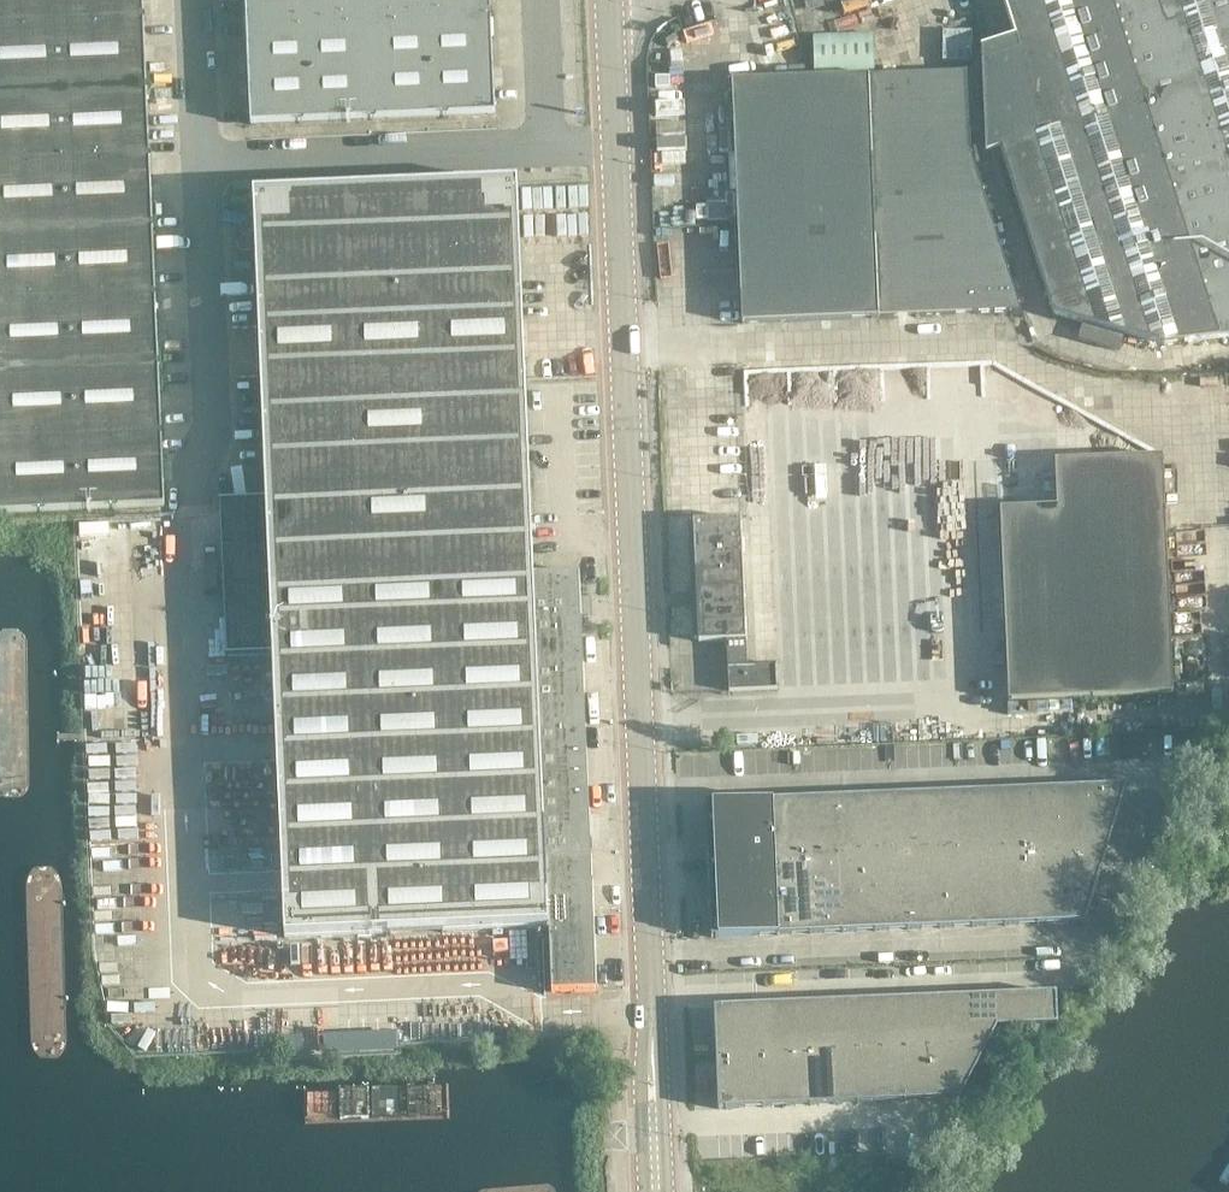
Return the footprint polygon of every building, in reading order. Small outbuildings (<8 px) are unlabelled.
[(142,21),(141,0),(0,0),(0,27),(142,21)] [(247,27),(369,22),(368,0),(246,0),(247,27)] [(369,22),(491,17),(491,0),(368,0),(369,22)] [(1015,39),(982,50),(986,156),(1001,151),(1054,316),(1166,346),(1228,337),(1228,0),(1003,0),(1015,39)] [(491,17),(369,22),(373,120),(496,115),(491,17)] [(0,27),(0,96),(145,90),(142,21),(0,27)] [(369,22),(247,27),(251,124),(373,120),(369,22)] [(977,59),(976,28),(946,28),(946,59),(977,59)] [(977,74),(868,79),(733,82),(742,324),(877,318),(1020,313),(970,155),(971,134),(980,134),(977,74)] [(0,96),(0,165),(148,160),(145,90),(0,96)] [(0,165),(0,234),(151,229),(148,160),(0,165)] [(550,927),(552,993),(598,991),(592,857),(591,834),(590,815),(581,618),(590,617),(589,598),(580,597),(579,573),(536,575),(518,185),(256,196),(268,485),(269,498),(223,501),(229,655),(275,653),(288,937),(550,927)] [(0,234),(0,304),(154,298),(151,229),(0,234)] [(0,304),(0,373),(157,367),(154,298),(0,304)] [(0,373),(0,442),(160,436),(157,367),(0,373)] [(0,442),(0,513),(164,506),(160,436),(0,442)] [(1000,509),(1009,703),(1010,703),(1010,702),(1173,694),(1168,584),(1164,455),(1055,461),(1057,507),(1000,509)] [(1039,485),(1000,487),(1001,501),(1039,500),(1039,485)] [(741,519),(693,521),(693,523),(695,523),(698,590),(696,590),(697,607),(699,607),(700,640),(699,640),(699,642),(727,641),(729,692),(778,690),(777,687),(776,667),(777,667),(776,665),(748,666),(741,519)] [(1127,786),(1126,786),(1056,789),(1057,823),(1117,820),(1127,786)] [(1035,847),(1035,857),(1058,856),(1057,823),(1056,789),(1032,790),(1035,847)] [(1035,847),(1032,790),(1009,791),(1011,848),(1035,847)] [(1002,848),(1011,848),(1009,791),(985,792),(988,849),(1002,848)] [(988,849),(985,792),(962,793),(964,850),(970,850),(988,849)] [(964,850),(962,793),(938,794),(940,851),(964,850)] [(938,794),(915,795),(917,852),(937,851),(940,851),(938,794)] [(917,852),(915,795),(891,796),(893,853),(905,852),(917,852)] [(891,796),(867,797),(870,853),(873,853),(893,853),(891,796)] [(870,853),(867,797),(844,798),(845,823),(846,854),(870,853)] [(846,854),(845,823),(844,798),(820,799),(822,855),(840,855),(846,854)] [(820,799),(797,800),(799,856),(808,856),(822,855),(820,799)] [(799,856),(797,800),(773,801),(774,833),(775,857),(799,856)] [(774,833),(773,801),(706,804),(707,836),(774,833)] [(1106,854),(1117,820),(1057,823),(1058,856),(1106,854)] [(774,833),(707,836),(709,870),(776,867),(775,857),(774,833)] [(1002,848),(1005,926),(1038,924),(1036,891),(1035,857),(1035,847),(1011,848),(1002,848)] [(973,927),(1005,926),(1002,848),(988,849),(970,850),(973,927)] [(937,851),(940,929),(973,927),(970,850),(964,850),(940,851),(937,851)] [(908,930),(940,929),(937,851),(917,852),(905,852),(908,930)] [(875,931),(908,930),(905,852),(893,853),(873,853),(875,931)] [(875,931),(873,853),(870,853),(846,854),(840,855),(843,933),(875,931)] [(1106,854),(1058,856),(1035,857),(1036,891),(1063,890),(1096,889),(1106,854)] [(808,856),(811,934),(843,933),(840,855),(822,855),(808,856)] [(775,857),(776,867),(777,901),(778,935),(811,934),(808,856),(799,856),(775,857)] [(709,870),(710,903),(777,901),(776,867),(709,870)] [(1096,889),(1063,890),(1036,891),(1038,924),(1086,923),(1096,889)] [(710,903),(711,930),(712,938),(778,935),(777,901),(710,903)] [(1057,993),(997,996),(998,1028),(1057,1026),(1058,1026),(1057,993)] [(997,996),(972,997),(974,1048),(987,1047),(997,1028),(998,1028),(997,996)] [(972,997),(948,998),(950,1049),(974,1048),(972,997)] [(948,998),(925,999),(927,1050),(950,1049),(948,998)] [(925,999),(901,1000),(903,1051),(927,1050),(925,999)] [(901,1000),(878,1001),(880,1052),(903,1051),(901,1000)] [(878,1001),(854,1002),(856,1053),(880,1052),(878,1001)] [(854,1002),(830,1003),(832,1054),(856,1053),(854,1002)] [(809,1055),(832,1054),(830,1003),(807,1004),(809,1055)] [(809,1055),(807,1004),(783,1005),(785,1056),(809,1055)] [(785,1056),(783,1005),(760,1006),(762,1057),(785,1056)] [(717,1059),(762,1057),(760,1006),(714,1008),(717,1059)] [(987,1047),(974,1048),(950,1049),(927,1050),(929,1101),(961,1099),(987,1047)] [(927,1050),(903,1051),(905,1102),(929,1101),(927,1050)] [(903,1051),(880,1052),(882,1103),(905,1102),(903,1051)] [(880,1052),(856,1053),(858,1104),(882,1103),(880,1052)] [(856,1053),(832,1054),(835,1105),(858,1104),(856,1053)] [(832,1054),(809,1055),(811,1106),(835,1105),(832,1054)] [(809,1055),(785,1056),(787,1107),(811,1106),(809,1055)] [(787,1107),(785,1056),(762,1057),(764,1108),(787,1107)] [(717,1059),(719,1110),(764,1108),(762,1057),(717,1059)]
